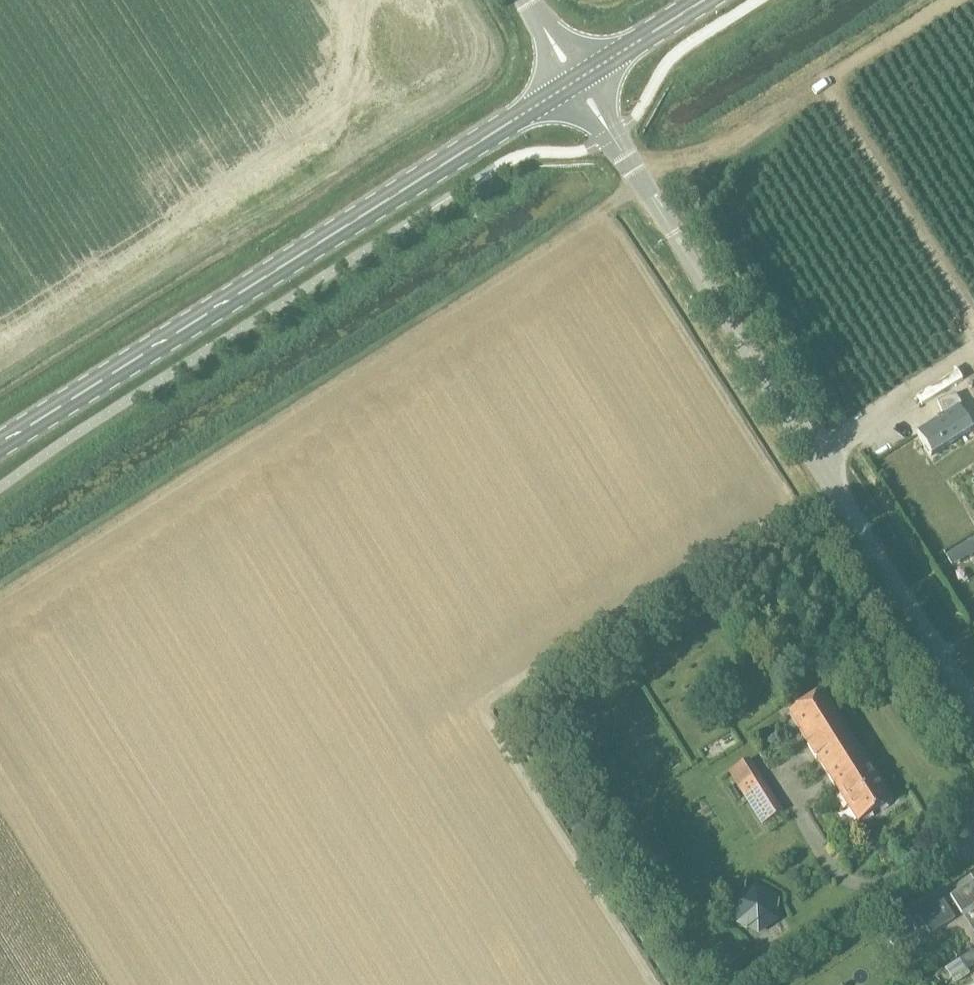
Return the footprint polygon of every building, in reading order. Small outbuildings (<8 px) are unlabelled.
[(930,456),(972,430),(958,409),(962,406),(955,395),(937,402),(943,417),(916,434),(930,456)] [(857,821),(891,800),(823,690),(789,711),(857,821)] [(762,824),(782,811),(747,758),(727,771),(762,824)] [(949,896),(960,914),(973,906),(973,880),(949,896)] [(757,935),(779,921),(777,896),(754,884),(733,898),(735,922),(757,935)] [(922,939),(954,918),(943,900),(911,921),(922,939)] [(945,968),(955,984),(970,974),(967,969),(973,965),(973,949),(945,968)]
